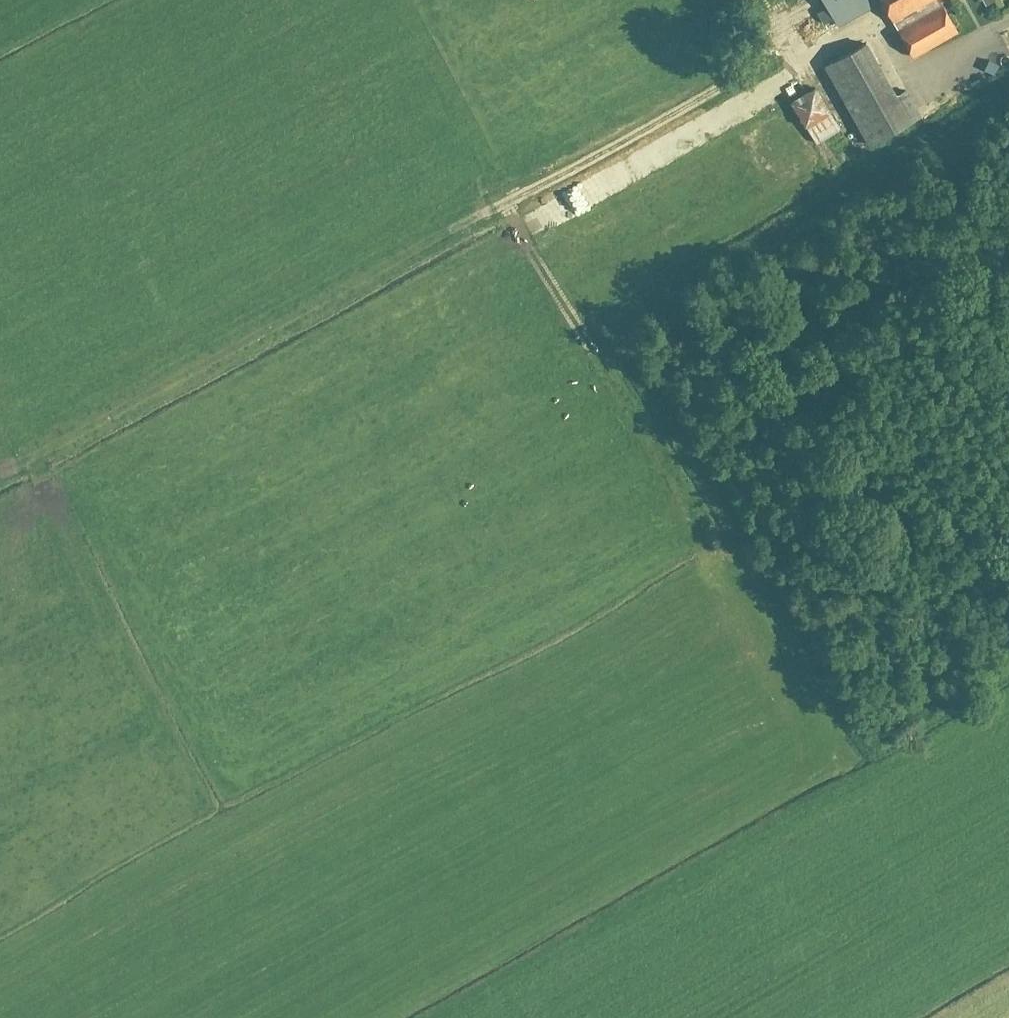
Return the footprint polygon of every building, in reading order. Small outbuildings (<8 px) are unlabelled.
[(957,34),(938,0),(822,0),(827,8),(817,14),(823,26),(833,20),(836,26),(880,1),(913,59),(957,34)] [(997,43),(1008,60),(1008,35),(997,43)] [(867,43),(824,67),(868,147),(921,117),(907,90),(897,96),(867,43)] [(841,130),(831,114),(815,87),(789,103),(805,129),(806,129),(816,144),(829,157),(852,144),(840,132),(830,137),(841,130)]
